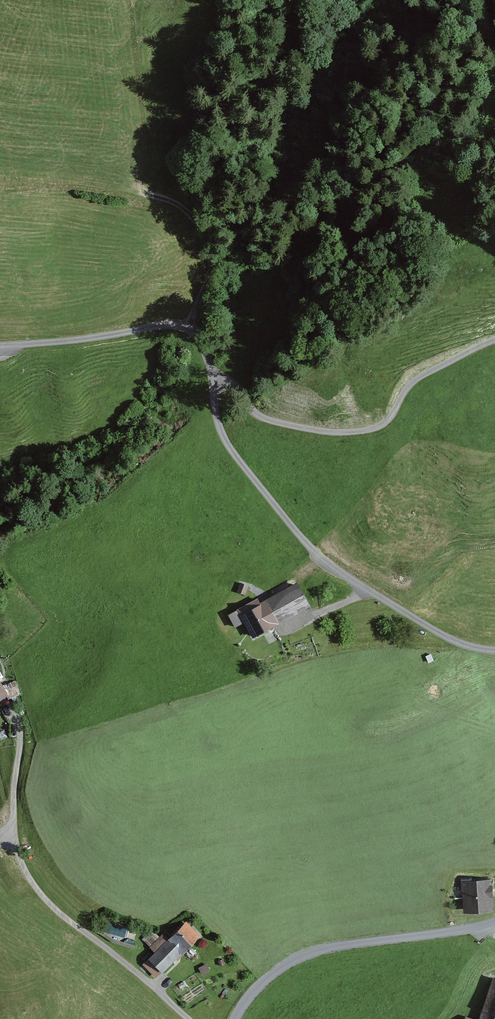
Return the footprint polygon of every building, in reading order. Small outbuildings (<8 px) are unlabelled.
[(299,583),(244,614),(257,638),(313,607),(299,583)] [(8,698),(0,684),(0,703),(8,698)] [(492,879),(461,881),(464,913),(494,911),(492,879)] [(188,923),(149,961),(165,977),(204,939),(188,923)] [(493,977),(479,1018),(494,1018),(494,978),(493,977)]
